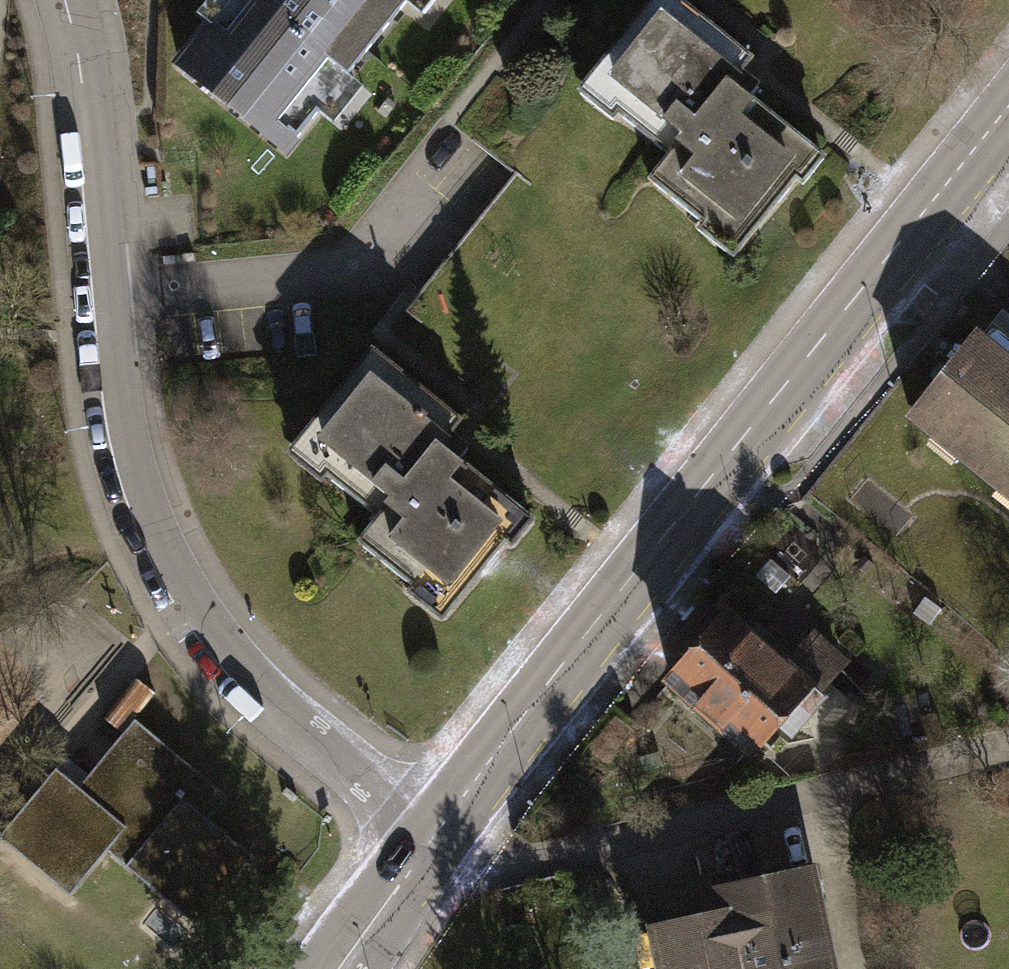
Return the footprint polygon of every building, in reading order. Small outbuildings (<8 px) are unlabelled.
[(287,150),(318,112),(319,111),(308,101),(335,67),(347,76),(348,74),(406,3),(407,1),(406,0),(252,0),(224,35),(213,25),(212,26),(181,65),(287,150)] [(197,14),(212,26),(213,25),(224,35),(252,0),(208,0),(197,14)] [(406,3),(421,15),(434,0),(406,0),(407,1),(406,3)] [(682,0),(652,0),(591,75),(593,77),(627,104),(619,113),(670,154),(649,179),(704,223),(711,214),(743,240),(746,242),(796,179),(788,173),(811,145),(749,95),(746,98),(730,85),(752,57),(682,0)] [(363,87),(348,74),(347,76),(335,67),(308,101),(319,111),(318,112),(334,124),(363,87)] [(627,104),(593,77),(573,103),(605,130),(619,113),(627,104)] [(711,214),(704,223),(691,239),(723,265),(743,240),(711,214)] [(993,373),(1001,363),(1003,360),(974,337),(913,414),(1008,491),(1008,386),(993,373)] [(461,420),(373,348),(300,437),(302,439),(335,466),(327,475),(378,516),(358,541),(413,585),(420,575),(453,601),(455,603),(505,542),(497,535),(520,508),(458,458),(456,460),(439,446),(461,420)] [(993,373),(1008,386),(1008,369),(1001,363),(993,373)] [(335,466),(302,439),(282,465),(314,491),(327,475),(335,466)] [(420,575),(413,585),(400,601),(432,627),(453,601),(420,575)] [(736,620),(760,600),(739,575),(715,595),(736,620)] [(728,616),(671,681),(697,704),(698,715),(713,728),(724,728),(750,751),(778,718),(791,730),(820,697),(807,686),(832,658),(809,637),(784,665),(728,616)] [(134,720),(79,787),(56,768),(0,836),(0,837),(70,895),(106,851),(196,925),(252,857),(207,820),(227,796),(134,720)] [(633,931),(641,968),(831,968),(810,869),(732,885),(719,888),(724,912),(709,915),(633,931)] [(702,882),(709,915),(724,912),(719,888),(732,885),(731,877),(702,882)]
